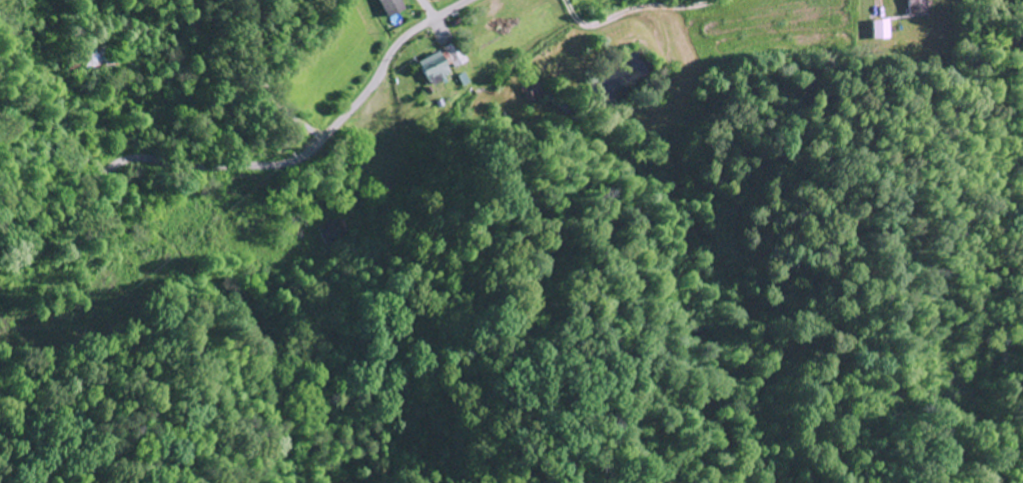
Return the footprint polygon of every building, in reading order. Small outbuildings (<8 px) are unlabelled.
[(382,19),(402,12),(398,1),(402,0),(376,0),(382,19)] [(925,0),(905,0),(906,17),(925,16),(925,0)] [(890,21),(872,22),(873,41),(891,40),(890,21)] [(414,63),(423,88),(450,78),(446,69),(461,63),(454,44),(441,49),(442,52),(414,63)] [(545,98),(540,84),(522,90),(527,104),(545,98)]
